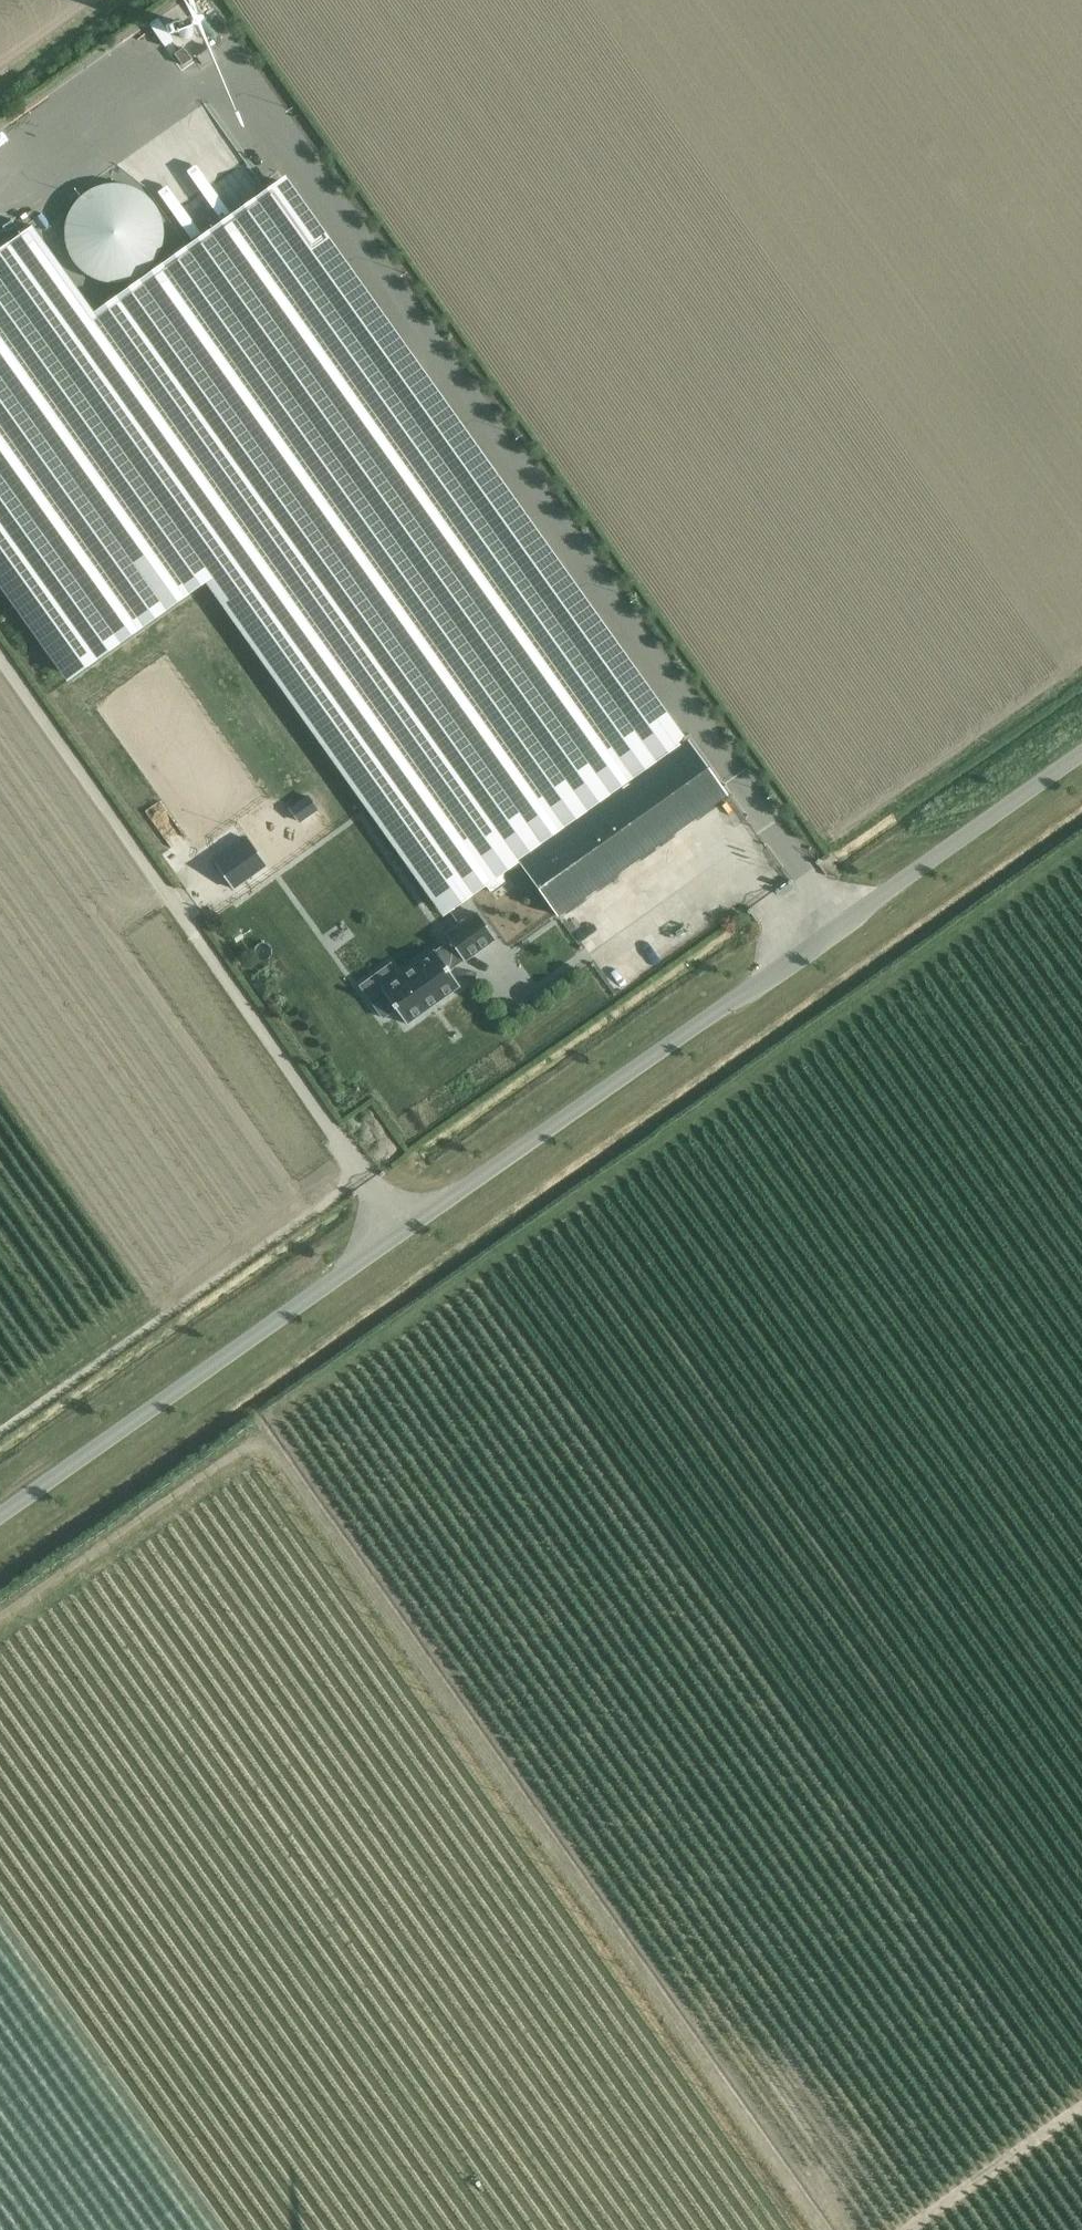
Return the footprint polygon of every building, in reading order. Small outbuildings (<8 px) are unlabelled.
[(295,169),(283,175),(299,200),(310,193),(295,169)] [(0,249),(0,572),(74,676),(212,578),(222,591),(449,910),(518,860),(558,916),(727,795),(688,741),(681,746),(279,181),(267,189),(199,238),(95,312),(33,226),(0,249)] [(125,183),(117,182),(113,181),(107,182),(100,183),(95,185),(89,187),(83,190),(77,196),(71,202),(68,209),(66,213),(64,219),(62,226),(62,237),(64,246),(66,254),(71,262),(78,270),(86,276),(95,280),(105,283),(116,283),(130,280),(139,276),(148,270),(155,260),(160,250),(163,239),(163,228),(161,217),(157,206),(151,199),(143,191),(135,186),(125,183)] [(242,874),(263,858),(249,839),(215,863),(233,888),(246,879),(242,874)] [(384,992),(372,1001),(383,1017),(396,1008),(406,1023),(460,985),(449,969),(463,959),(464,961),(496,938),(477,912),(445,935),(450,941),(436,952),(435,950),(382,989),(384,992)]
